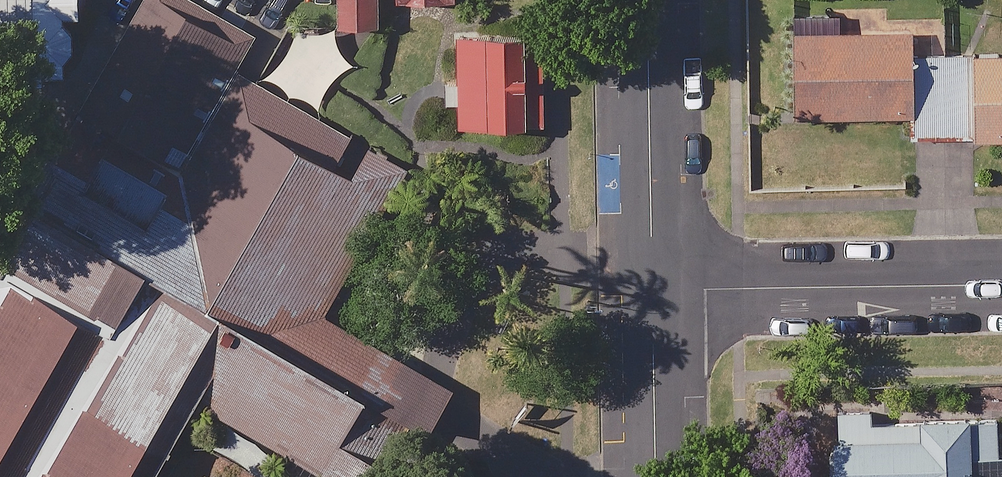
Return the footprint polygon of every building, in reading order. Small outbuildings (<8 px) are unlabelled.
[(194,404),(286,455),(277,471),(288,476),(319,476),(320,474),(324,476),(364,476),(409,390),(419,371),(327,318),(409,170),(321,120),(288,102),(255,83),(235,72),(254,37),(191,0),(140,0),(49,157),(10,134),(0,152),(0,476),(151,476),(194,404)] [(83,48),(84,0),(0,0),(0,48),(83,48)] [(382,0),(343,0),(342,20),(341,32),(353,32),(381,33),(382,0)] [(925,43),(842,40),(843,12),(798,11),(795,122),(914,125),(914,141),(1001,143),(1001,61),(924,59),(925,43)] [(269,74),(255,83),(271,79),(280,84),(289,93),(288,102),(299,97),(309,100),(317,107),(321,120),(325,97),(331,88),(338,77),(347,70),(361,65),(348,54),(340,44),(338,32),(342,20),(328,31),(314,34),(298,29),(284,60),(269,74)] [(544,48),(465,47),(463,135),(542,136),(544,48)] [(1001,426),(838,423),(838,476),(1001,476),(1001,446),(1000,446),(1001,426)]
